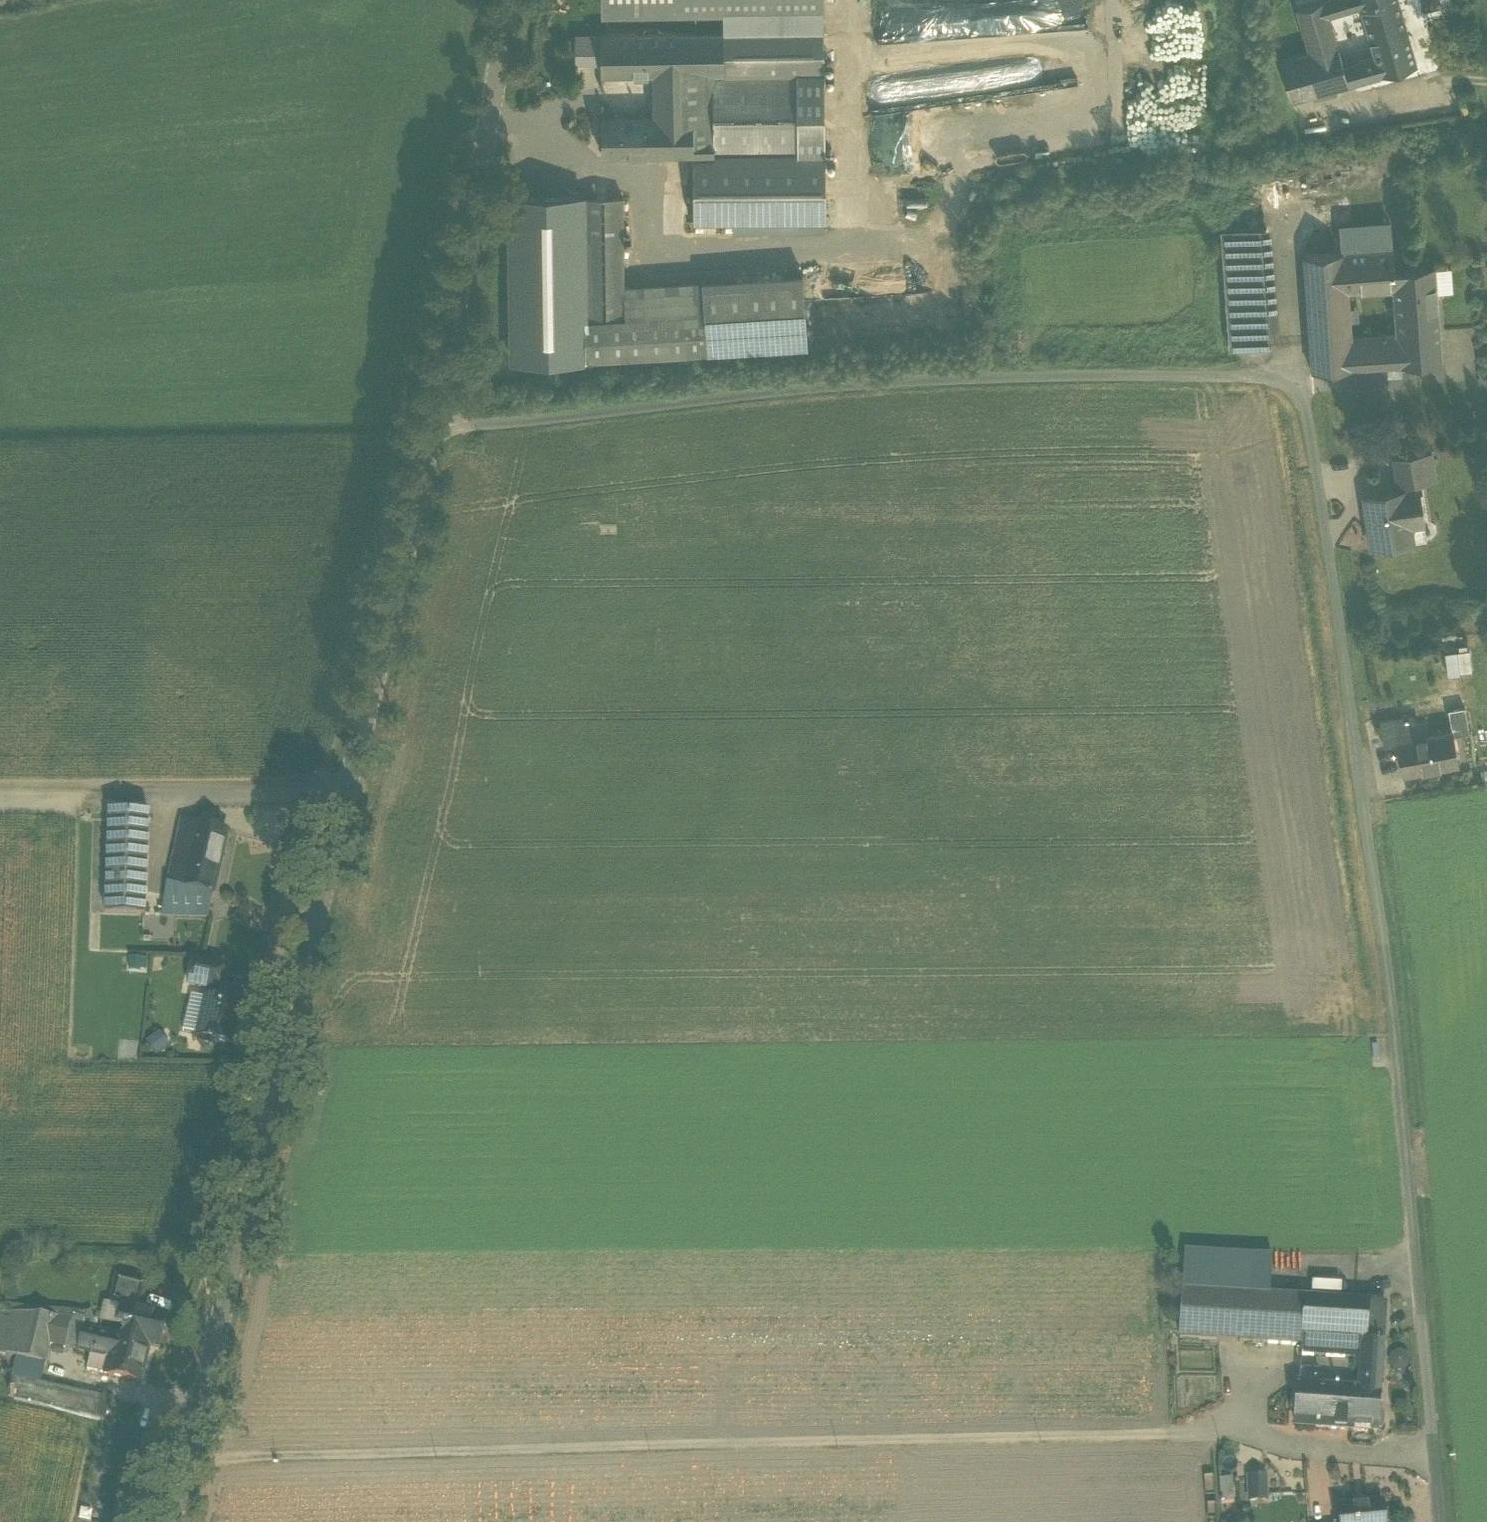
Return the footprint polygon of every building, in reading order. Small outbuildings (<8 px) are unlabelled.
[(1296,7),(1309,51),(1279,60),(1291,99),(1348,83),(1343,65),(1328,15),(1324,0),(1321,0),(1296,7)] [(1328,15),(1360,5),(1359,0),(1324,0),(1328,15)] [(1360,5),(1371,41),(1407,30),(1398,0),(1359,0),(1360,5)] [(823,29),(723,30),(723,70),(723,72),(797,71),(824,71),(823,29)] [(797,71),(723,72),(723,70),(723,30),(681,31),(682,71),(653,72),(653,85),(653,114),(655,114),(656,152),(692,152),(799,150),(798,132),(797,71)] [(1407,30),(1371,41),(1375,56),(1358,61),(1363,78),(1376,75),(1388,71),(1416,63),(1407,30)] [(681,31),(600,32),(601,66),(601,72),(653,72),(682,71),(681,31)] [(600,32),(575,32),(575,66),(601,66),(600,32)] [(1358,61),(1343,65),(1348,83),(1363,78),(1358,61)] [(824,131),(824,71),(797,71),(798,132),(824,131)] [(653,114),(653,85),(639,85),(639,114),(653,114)] [(1037,104),(979,99),(975,144),(1033,148),(1037,104)] [(639,114),(601,115),(602,153),(656,152),(655,114),(653,114),(639,114)] [(693,220),(826,219),(824,131),(798,132),(799,150),(692,152),(693,220)] [(622,195),(582,195),(584,318),(624,318),(624,284),(622,195)] [(1261,226),(1221,229),(1230,348),(1270,345),(1261,226)] [(1339,230),(1340,251),(1344,251),(1392,247),(1390,227),(1339,230)] [(1392,247),(1344,251),(1347,289),(1394,286),(1393,268),(1394,268),(1392,247)] [(1340,251),(1303,254),(1305,291),(1347,289),(1344,251),(1340,251)] [(1394,268),(1393,268),(1394,286),(1397,331),(1439,328),(1435,265),(1394,268)] [(702,279),(707,350),(807,344),(802,273),(702,279)] [(702,279),(624,284),(624,318),(625,356),(707,350),(702,279)] [(1347,289),(1305,291),(1311,370),(1352,367),(1350,335),(1347,289)] [(624,318),(584,318),(585,358),(625,356),(624,318)] [(1397,331),(1381,332),(1384,365),(1441,361),(1439,328),(1397,331)] [(1381,332),(1350,335),(1352,367),(1384,365),(1381,332)] [(1432,452),(1394,458),(1398,485),(1429,480),(1426,462),(1433,461),(1432,452)] [(1417,488),(1365,496),(1373,546),(1411,541),(1407,513),(1420,511),(1417,488)] [(1420,511),(1407,513),(1411,541),(1425,539),(1420,511)] [(1457,650),(1459,670),(1471,668),(1468,649),(1457,650)] [(1459,670),(1457,650),(1444,652),(1447,675),(1460,673),(1459,670)] [(1464,706),(1448,709),(1452,730),(1453,735),(1469,732),(1464,706)] [(1415,715),(1379,721),(1383,745),(1397,742),(1396,741),(1419,736),(1415,715)] [(1419,736),(1396,741),(1397,742),(1403,774),(1458,763),(1453,735),(1452,730),(1419,736)] [(149,818),(109,817),(106,891),(147,895),(149,818)] [(197,827),(183,824),(177,847),(192,851),(197,827)] [(227,834),(197,827),(192,851),(188,869),(173,866),(168,887),(213,896),(227,834)] [(192,851),(177,847),(173,866),(188,869),(192,851)] [(213,896),(168,887),(163,916),(208,918),(213,896)] [(147,895),(106,891),(106,914),(146,915),(147,895)] [(223,968),(194,961),(188,986),(217,993),(223,968)] [(244,1008),(208,999),(198,1039),(200,1039),(201,1044),(210,1046),(214,1043),(235,1048),(240,1028),(243,1027),(243,1026),(240,1025),(244,1008)] [(146,1286),(118,1279),(112,1304),(123,1307),(124,1305),(140,1309),(146,1286)] [(1305,1299),(1183,1291),(1180,1339),(1302,1347),(1302,1341),(1305,1299)] [(1366,1303),(1305,1299),(1302,1341),(1331,1343),(1363,1345),(1366,1303)] [(1385,1305),(1366,1303),(1363,1345),(1382,1346),(1385,1305)] [(166,1320),(149,1316),(146,1311),(140,1309),(124,1305),(123,1307),(118,1328),(123,1329),(126,1336),(125,1340),(150,1346),(149,1349),(159,1352),(166,1320)] [(0,1314),(0,1316),(0,1355),(17,1359),(27,1317),(0,1314)] [(56,1319),(27,1317),(17,1359),(45,1366),(49,1346),(56,1319)] [(72,1320),(56,1319),(49,1346),(65,1350),(67,1345),(72,1320)] [(86,1322),(72,1320),(67,1345),(79,1348),(83,1330),(86,1322)] [(83,1330),(79,1348),(78,1353),(91,1356),(110,1361),(107,1376),(141,1384),(149,1349),(150,1346),(125,1340),(83,1330)] [(1331,1343),(1302,1341),(1302,1347),(1301,1356),(1330,1357),(1331,1343)] [(1363,1345),(1331,1343),(1330,1357),(1362,1359),(1363,1345)] [(1362,1359),(1359,1391),(1345,1390),(1342,1431),(1376,1433),(1382,1346),(1363,1345),(1362,1359)] [(110,1361),(91,1356),(87,1372),(107,1376),(110,1361)] [(45,1366),(17,1359),(13,1378),(19,1380),(40,1384),(45,1366)] [(1345,1390),(1318,1387),(1319,1374),(1300,1372),(1300,1373),(1299,1373),(1296,1427),(1342,1431),(1345,1390)] [(13,1378),(8,1399),(14,1401),(19,1380),(13,1378)] [(40,1384),(19,1380),(14,1401),(59,1411),(65,1413),(97,1420),(102,1399),(40,1384)] [(107,1400),(102,1399),(97,1420),(102,1421),(107,1400)] [(14,1401),(0,1462),(0,1521),(34,1521),(59,1411),(14,1401)] [(1232,1481),(1219,1482),(1220,1501),(1233,1501),(1232,1481)] [(1265,1498),(1265,1481),(1248,1482),(1249,1498),(1265,1498)] [(1339,1511),(1340,1521),(1384,1521),(1383,1505),(1367,1506),(1367,1508),(1339,1511)]
